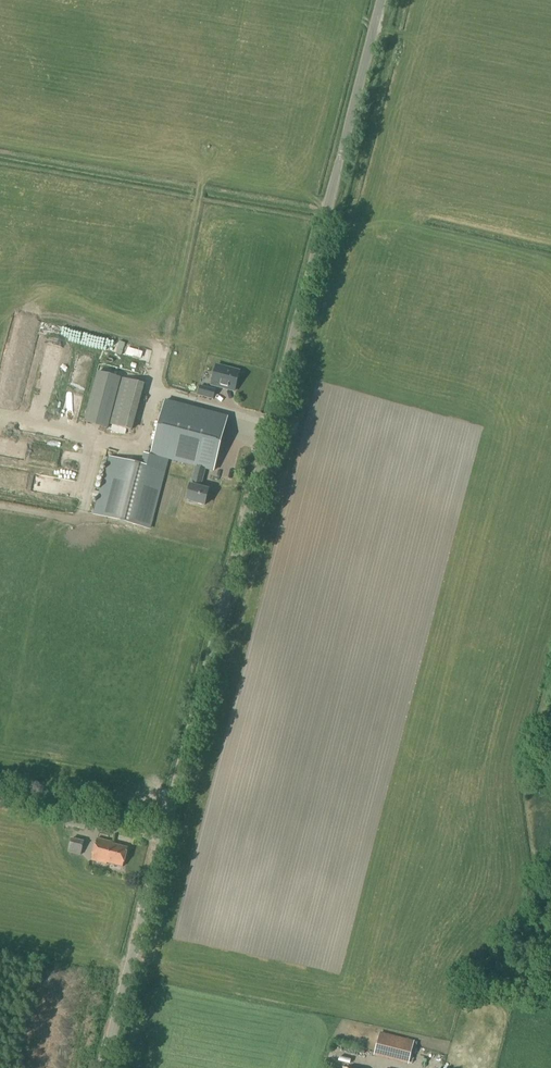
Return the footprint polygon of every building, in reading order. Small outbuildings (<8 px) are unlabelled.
[(41,321),(40,334),(58,336),(59,322),(41,321)] [(149,339),(166,342),(168,334),(151,331),(149,339)] [(109,351),(106,363),(146,372),(148,360),(109,351)] [(216,366),(211,384),(234,391),(239,372),(216,366)] [(93,371),(80,422),(104,428),(105,424),(108,415),(118,377),(93,371)] [(145,385),(118,378),(108,415),(135,422),(145,385)] [(213,400),(216,390),(200,386),(197,396),(213,400)] [(214,471),(228,418),(165,402),(147,467),(109,458),(100,493),(98,499),(94,515),(150,530),(168,460),(195,467),(186,501),(205,506),(208,491),(200,489),(206,469),(214,471)] [(132,431),(135,422),(108,415),(105,424),(132,431)] [(17,422),(15,429),(34,433),(36,425),(17,422)] [(85,830),(86,820),(67,817),(65,826),(85,830)] [(81,856),(84,842),(71,839),(68,853),(81,856)] [(122,867),(127,848),(112,844),(112,843),(97,839),(91,861),(106,865),(107,863),(122,867)] [(408,1063),(411,1053),(413,1042),(379,1034),(374,1054),(408,1063)]
